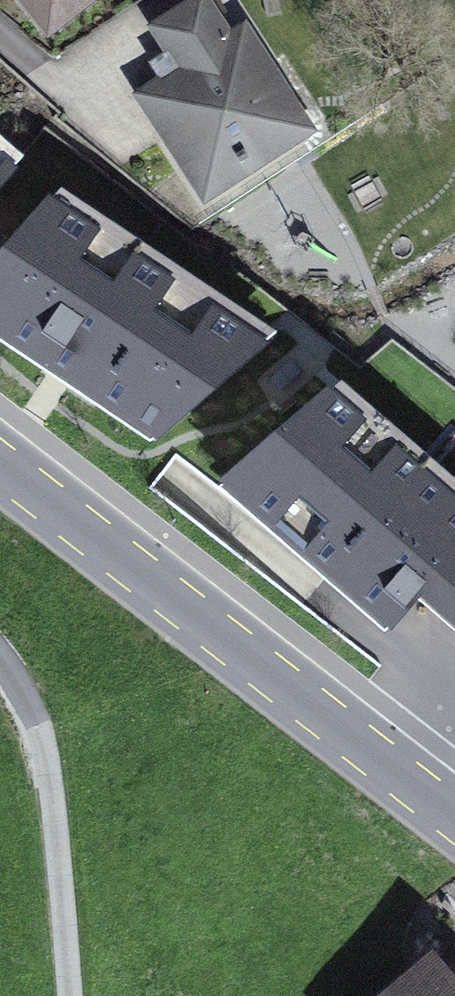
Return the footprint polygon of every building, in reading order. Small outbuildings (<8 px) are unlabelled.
[(49,35),(93,0),(21,0),(49,35)] [(132,90),(204,202),(318,129),(247,19),(232,28),(214,0),(181,0),(146,22),(173,65),(132,90)] [(18,158),(0,142),(0,179),(18,158)] [(0,243),(0,328),(157,434),(269,332),(50,186),(0,243)] [(329,377),(218,474),(389,625),(420,589),(454,615),(454,486),(329,377)] [(434,944),(372,995),(454,995),(454,969),(434,944)]
